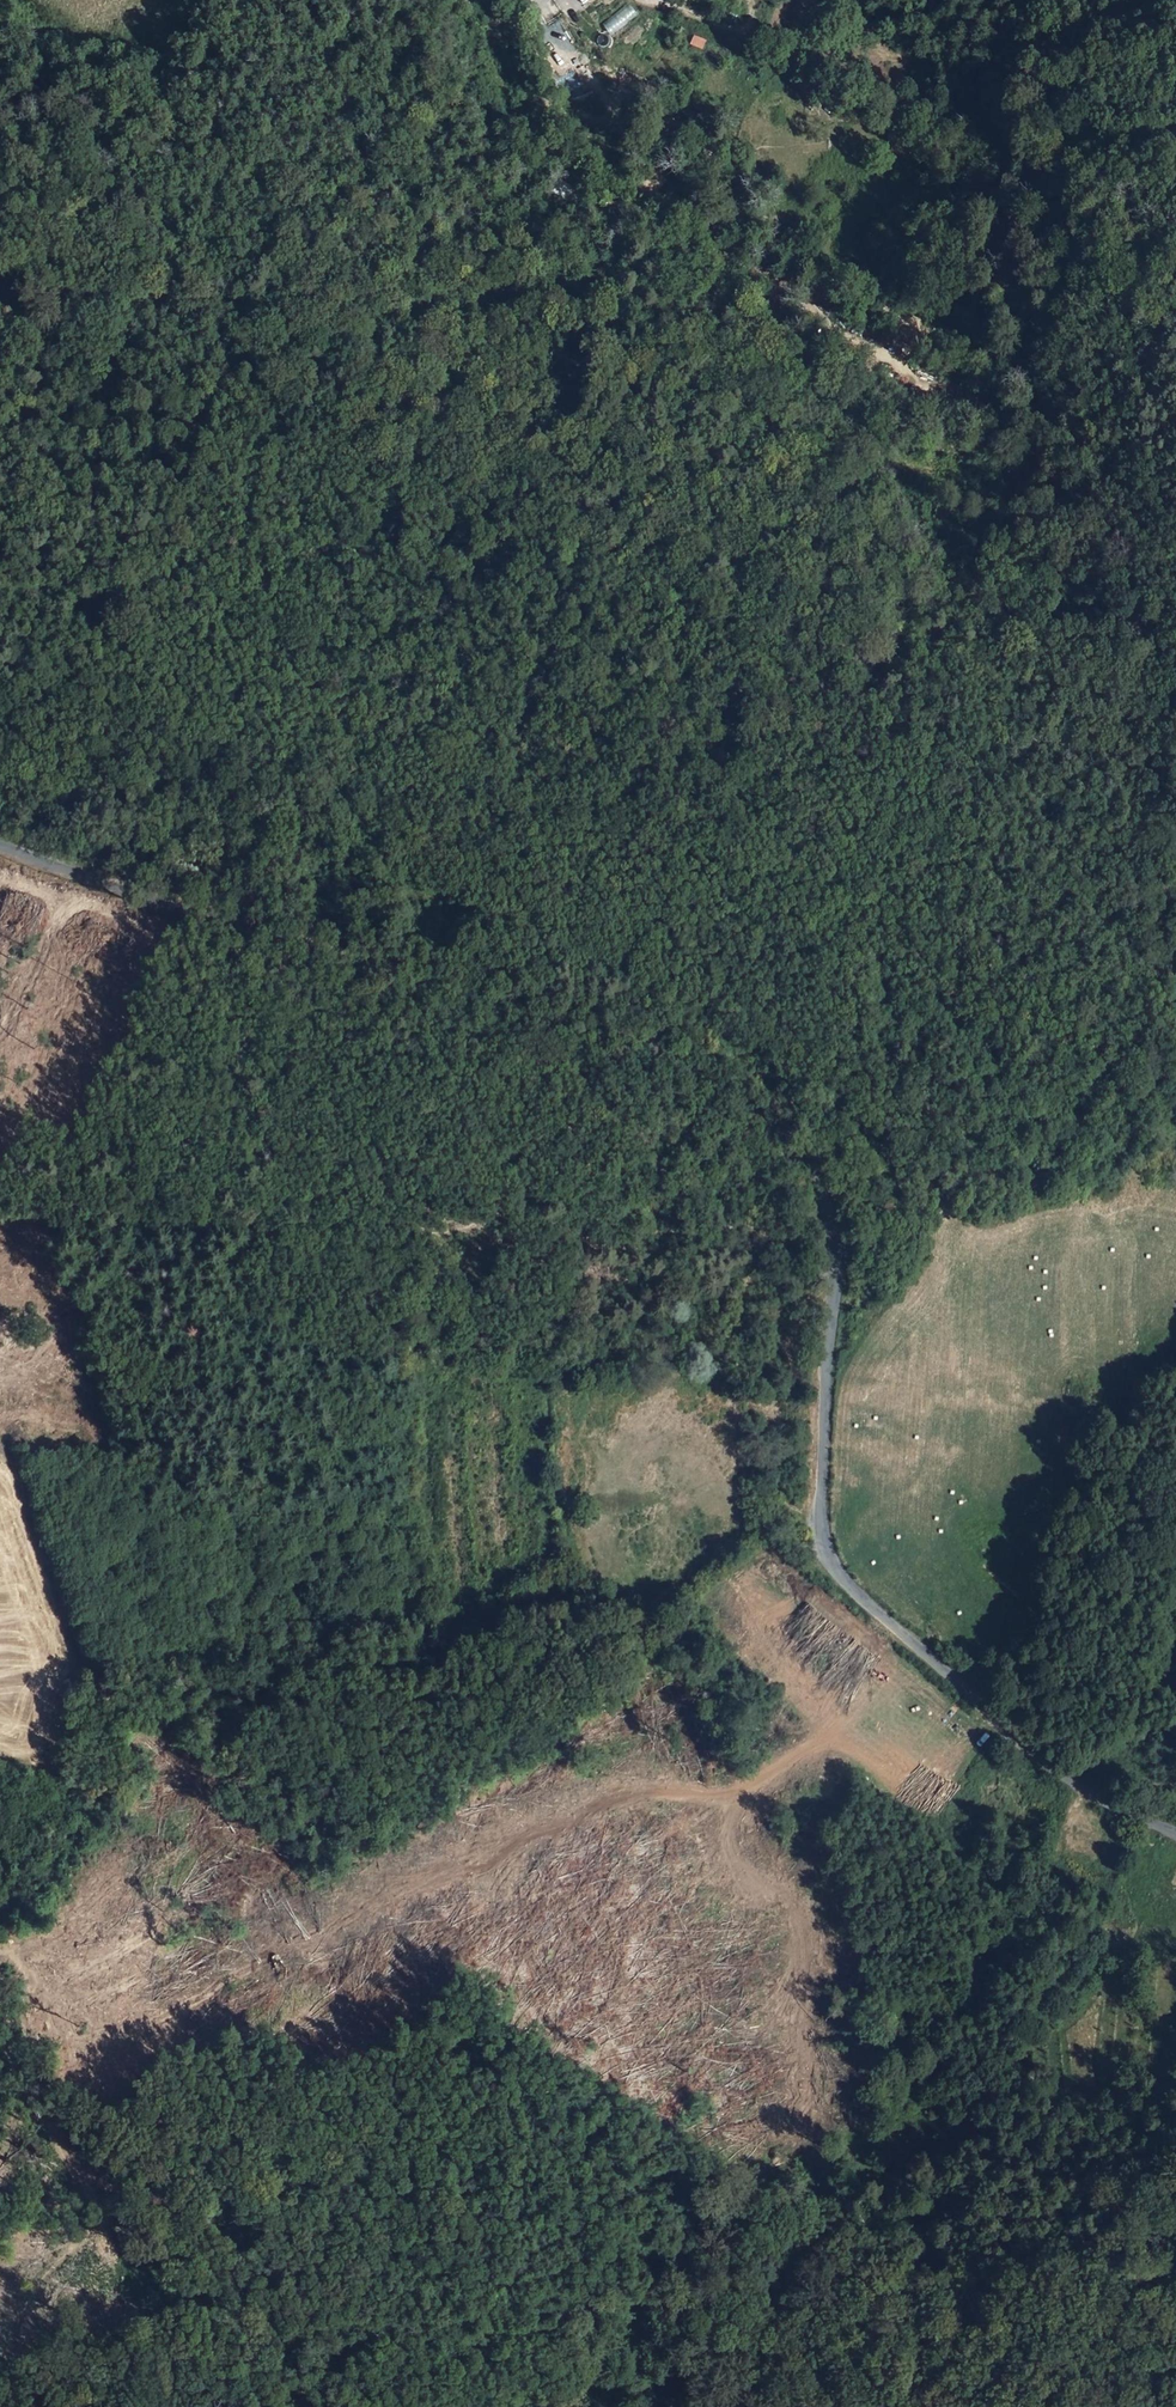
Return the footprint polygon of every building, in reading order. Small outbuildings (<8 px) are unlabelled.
[(693,36),(689,44),(703,50),(706,41),(693,36)]
